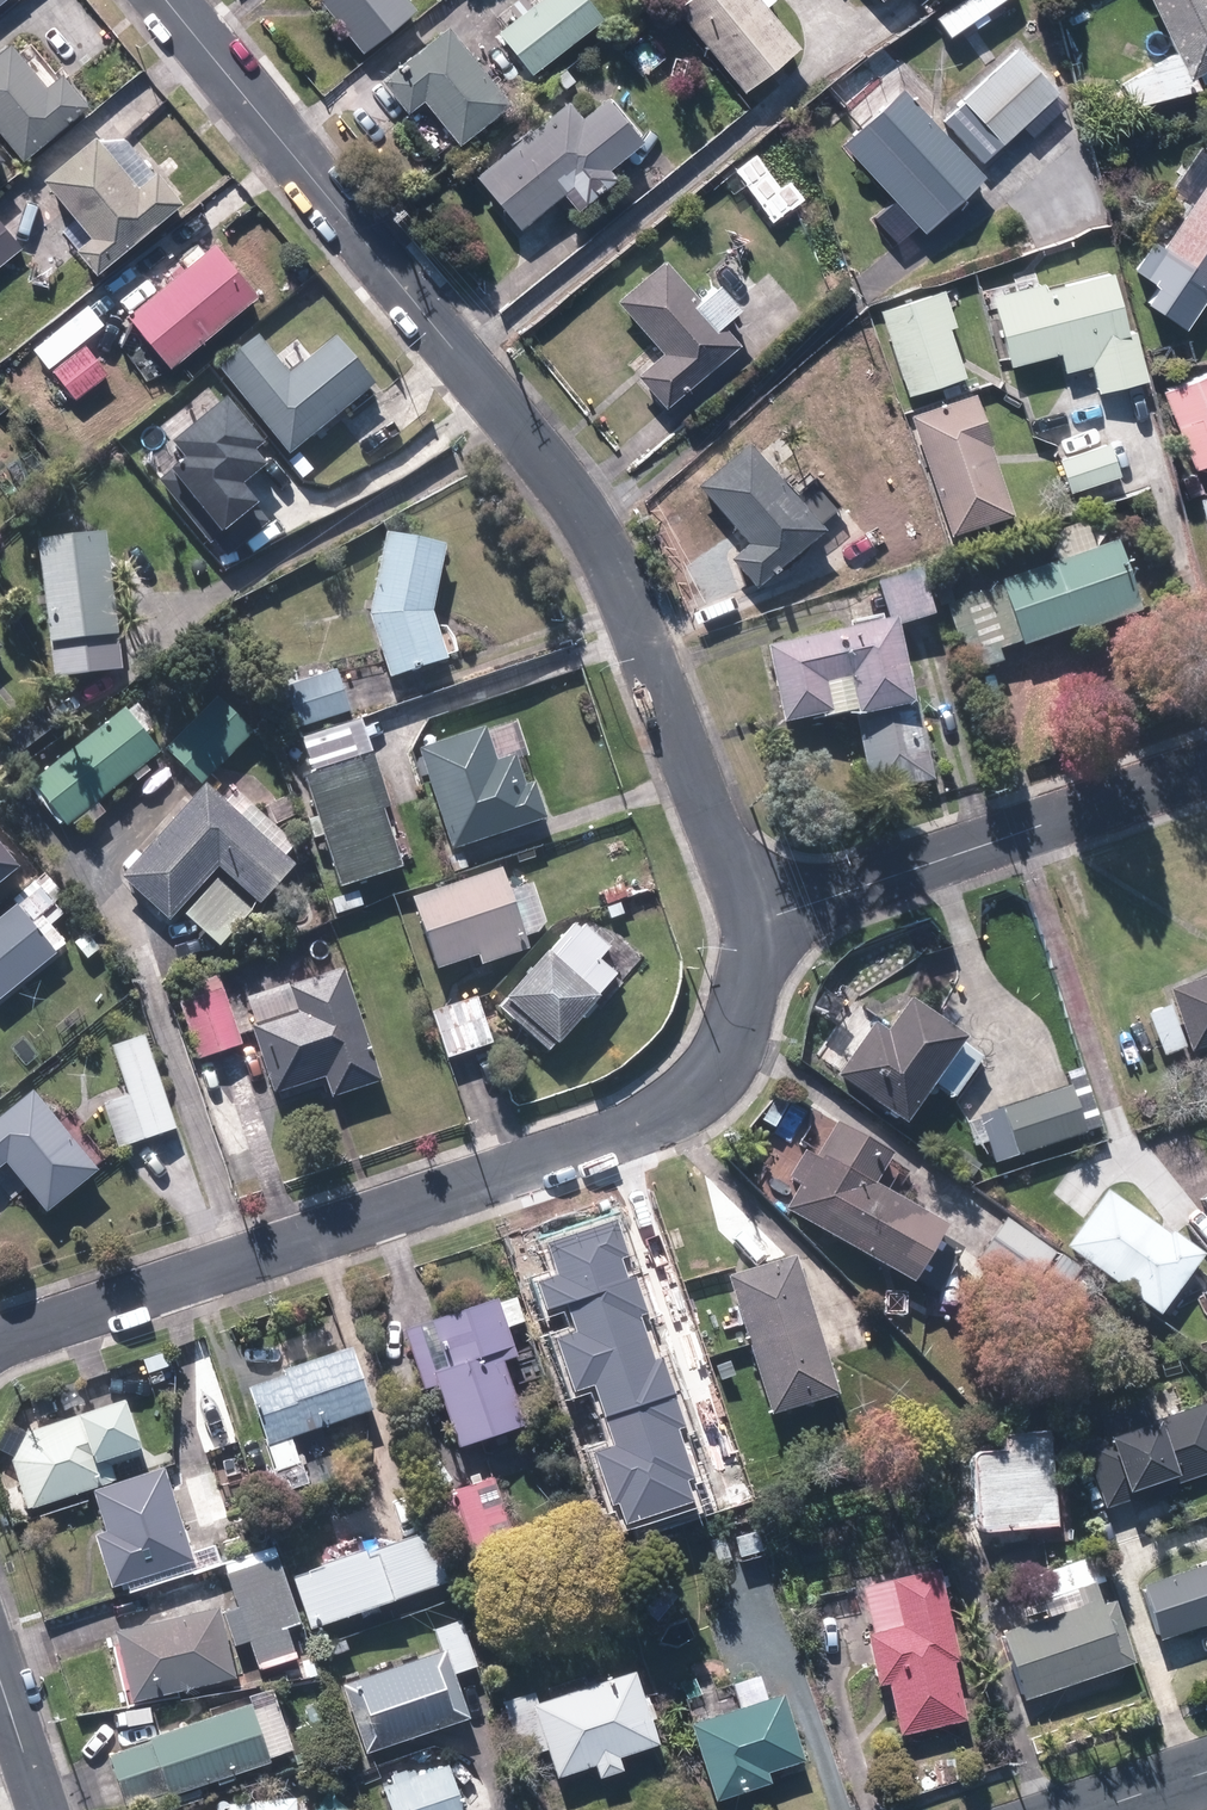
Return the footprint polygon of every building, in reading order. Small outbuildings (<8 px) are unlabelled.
[(417,0),(322,0),(362,50),(420,4),(417,0)] [(517,19),(503,31),(538,73),(605,16),(591,0),(540,0),(533,6),(528,0),(514,0),(507,6),(517,19)] [(677,5),(748,92),(804,46),(767,0),(683,0),(677,5)] [(1189,79),(1206,71),(1206,0),(1152,0),(1189,79)] [(0,39),(0,75),(36,118),(42,125),(106,72),(82,43),(70,53),(34,11),(0,39)] [(460,135),(466,142),(515,98),(449,23),(380,84),(441,152),(460,135)] [(1065,87),(1021,43),(944,118),(988,163),(1065,87)] [(36,118),(0,75),(0,148),(36,118)] [(905,82),(842,141),(928,232),(991,174),(905,82)] [(529,227),(568,192),(582,208),(619,174),(612,166),(647,134),(612,95),(588,117),(568,94),(481,174),(529,227)] [(80,242),(100,266),(185,194),(135,134),(106,137),(101,131),(48,176),(94,231),(80,242)] [(1197,205),(1168,247),(1190,261),(1183,271),(1206,287),(1206,149),(1201,145),(1172,188),(1197,205)] [(0,218),(0,266),(23,247),(0,218)] [(260,289),(218,240),(132,314),(174,363),(260,289)] [(718,282),(704,294),(669,255),(620,300),(664,350),(642,370),(669,401),(741,336),(727,319),(740,307),(718,282)] [(998,295),(1013,363),(1061,353),(1065,368),(1093,362),(1098,390),(1150,378),(1140,329),(1130,331),(1117,270),(998,295)] [(944,290),(884,308),(909,390),(968,372),(944,290)] [(105,319),(91,302),(36,348),(51,365),(105,319)] [(276,357),(259,336),(221,368),(294,456),(381,383),(340,334),(314,355),(299,338),(276,357)] [(109,372),(85,344),(57,369),(80,396),(109,372)] [(1206,464),(1206,367),(1163,385),(1196,468),(1206,464)] [(977,393),(914,415),(954,534),(1017,512),(977,393)] [(267,442),(231,398),(175,445),(188,461),(173,473),(217,527),(206,536),(226,561),(271,524),(256,506),(260,502),(246,485),(270,465),(258,450),(267,442)] [(808,478),(798,487),(751,435),(701,480),(754,539),(734,557),(760,586),(830,523),(822,514),(832,505),(808,478)] [(1088,517),(1062,528),(1054,549),(1059,562),(948,606),(975,673),(1004,662),(1000,653),(1023,643),(1024,647),(1081,624),(1083,630),(1146,605),(1119,538),(1111,541),(1106,528),(1095,533),(1088,517)] [(390,531),(371,616),(393,678),(453,661),(439,610),(453,545),(390,531)] [(109,533),(41,539),(54,677),(122,670),(109,533)] [(863,717),(915,707),(899,629),(941,617),(927,569),(881,582),(892,622),(773,646),(788,724),(862,709),(863,717)] [(335,669),(288,685),(301,725),(348,709),(335,669)] [(255,734),(220,698),(168,749),(203,785),(255,734)] [(107,810),(101,803),(163,749),(127,708),(41,782),(77,824),(89,813),(96,820),(107,810)] [(923,711),(860,724),(873,789),(936,776),(923,711)] [(498,763),(487,728),(422,749),(455,846),(548,815),(536,781),(529,783),(520,755),(498,763)] [(314,774),(306,777),(341,887),(402,868),(359,733),(307,750),(314,774)] [(126,864),(133,870),(126,877),(173,918),(184,907),(226,944),(298,863),(210,784),(143,858),(137,852),(126,864)] [(20,867),(0,842),(0,883),(20,867)] [(484,964),(531,947),(504,869),(414,900),(438,966),(480,951),(484,964)] [(0,908),(0,1000),(2,1002),(64,949),(47,929),(65,913),(44,888),(16,912),(7,902),(0,908)] [(629,964),(581,920),(509,998),(557,1042),(629,964)] [(256,1026),(278,1090),(327,1073),(335,1097),(386,1080),(347,966),(290,986),(299,1011),(256,1026)] [(1145,1010),(1163,1060),(1206,1044),(1206,974),(1170,988),(1174,999),(1145,1010)] [(244,1044),(221,982),(178,998),(200,1060),(244,1044)] [(477,998),(435,1012),(450,1058),(492,1043),(477,998)] [(906,1120),(933,1080),(956,1095),(984,1054),(961,1039),(965,1032),(916,999),(896,1029),(876,1015),(837,1073),(906,1120)] [(130,1095),(105,1103),(118,1145),(175,1127),(146,1034),(114,1044),(130,1095)] [(1086,1129),(1073,1087),(983,1115),(996,1157),(1086,1129)] [(12,1162),(52,1209),(102,1167),(35,1089),(0,1118),(0,1173),(12,1162)] [(838,1121),(819,1154),(807,1147),(790,1176),(802,1184),(789,1206),(911,1277),(944,1220),(875,1180),(892,1152),(838,1121)] [(1104,1198),(1063,1256),(1154,1321),(1195,1262),(1104,1198)] [(1061,1251),(1006,1213),(977,1255),(1031,1293),(1061,1251)] [(630,1256),(618,1220),(550,1243),(561,1275),(540,1282),(549,1308),(567,1302),(631,1280),(623,1258),(630,1256)] [(802,1252),(730,1272),(772,1416),(843,1395),(802,1252)] [(648,1312),(636,1278),(631,1280),(567,1302),(577,1331),(556,1338),(565,1366),(648,1338),(641,1315),(648,1312)] [(461,1447),(526,1425),(501,1351),(513,1347),(496,1295),(406,1326),(426,1385),(439,1381),(461,1447)] [(595,1387),(605,1417),(675,1394),(663,1358),(656,1360),(648,1338),(565,1366),(575,1393),(595,1387)] [(350,1345),(287,1367),(289,1373),(250,1386),(284,1487),(311,1478),(296,1434),(372,1408),(350,1345)] [(686,1428),(675,1394),(605,1417),(614,1446),(595,1452),(605,1482),(687,1455),(679,1431),(686,1428)] [(129,1396),(25,1426),(8,1420),(0,1442),(0,1447),(11,1451),(26,1504),(119,1477),(112,1455),(143,1446),(129,1396)] [(1108,1432),(1084,1438),(1103,1505),(1206,1475),(1206,1403),(1155,1418),(1149,1399),(1102,1413),(1108,1432)] [(1005,1448),(974,1452),(981,1530),(1059,1522),(1050,1431),(1004,1435),(1005,1448)] [(694,1478),(687,1455),(605,1482),(614,1506),(620,1504),(626,1525),(696,1503),(689,1480),(694,1478)] [(110,1582),(130,1576),(135,1592),(228,1562),(222,1542),(194,1551),(167,1464),(95,1487),(108,1528),(94,1533),(110,1582)] [(216,1468),(183,1479),(199,1529),(232,1518),(216,1468)] [(512,1531),(496,1476),(430,1495),(448,1555),(472,1548),(506,1675),(534,1667),(498,1535),(512,1531)] [(431,1529),(296,1575),(313,1626),(448,1579),(431,1529)] [(237,1607),(224,1611),(236,1643),(249,1638),(261,1670),(299,1656),(288,1624),(301,1619),(278,1554),(225,1573),(237,1607)] [(1157,1636),(1206,1620),(1206,1563),(1140,1585),(1157,1636)] [(864,1583),(875,1625),(867,1627),(881,1682),(889,1680),(902,1734),(965,1718),(950,1656),(960,1653),(938,1565),(864,1583)] [(1046,1611),(999,1627),(1024,1697),(1137,1658),(1109,1577),(1042,1600),(1046,1611)] [(237,1672),(219,1604),(117,1632),(135,1700),(237,1672)] [(458,1670),(479,1663),(462,1616),(437,1625),(446,1649),(344,1685),(367,1750),(473,1713),(458,1670)] [(625,1766),(622,1755),(660,1742),(636,1668),(534,1702),(559,1776),(598,1763),(601,1774),(625,1766)] [(274,1760),(272,1755),(295,1747),(274,1688),(150,1732),(152,1739),(108,1754),(126,1806),(174,1789),(179,1805),(203,1797),(200,1786),(274,1760)] [(718,1796),(772,1778),(769,1769),(804,1757),(782,1689),(693,1719),(718,1796)] [(386,1783),(396,1809),(467,1809),(449,1759),(386,1783)] [(298,1794),(219,1797),(220,1809),(299,1809),(298,1794)]
